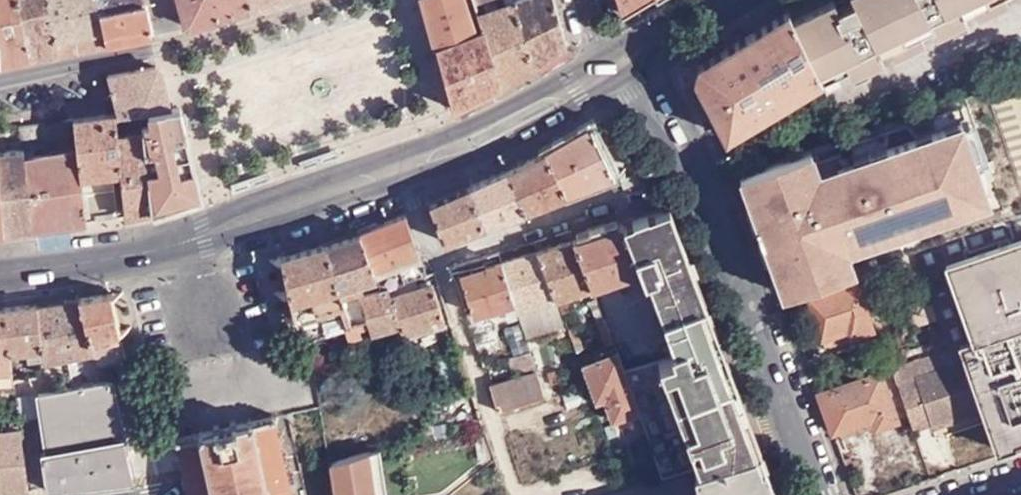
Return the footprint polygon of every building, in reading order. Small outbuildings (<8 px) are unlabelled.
[(28,57),(17,0),(0,0),(0,63),(28,57)] [(28,57),(58,51),(47,0),(17,0),(28,57)] [(58,51),(105,42),(98,5),(97,0),(47,0),(58,51)] [(105,42),(149,35),(152,31),(152,27),(146,0),(127,0),(98,5),(105,42)] [(247,0),(177,0),(184,25),(190,28),(250,9),(247,0)] [(250,9),(278,0),(247,0),(250,9)] [(428,19),(474,2),(473,0),(423,0),(428,19)] [(498,84),(534,65),(516,0),(473,0),(474,2),(482,27),(498,84)] [(534,65),(567,43),(554,0),(516,0),(534,65)] [(641,0),(620,0),(623,11),(641,0)] [(848,3),(832,11),(834,14),(820,20),(816,8),(788,21),(812,82),(813,83),(837,71),(839,73),(853,67),(852,64),(868,56),(919,32),(937,24),(938,26),(952,21),(950,16),(985,0),(847,0),(848,3)] [(428,19),(435,45),(482,27),(474,2),(428,19)] [(828,2),(816,8),(820,20),(834,14),(832,11),(828,2)] [(748,33),(776,104),(812,82),(788,21),(783,12),(748,33)] [(937,24),(919,32),(923,39),(940,32),(938,26),(937,24)] [(452,108),(498,84),(482,27),(435,45),(452,108)] [(695,78),(724,137),(776,104),(748,33),(695,65),(695,78)] [(852,64),(853,67),(855,72),(872,64),(868,56),(852,64)] [(138,110),(169,107),(160,70),(155,67),(107,76),(115,112),(138,110)] [(988,88),(1020,179),(1020,74),(988,88)] [(149,208),(192,198),(169,107),(138,110),(140,130),(149,208)] [(77,121),(79,147),(83,219),(123,214),(117,136),(114,116),(77,121)] [(816,153),(742,177),(763,237),(785,292),(857,270),(851,248),(993,198),(966,121),(820,169),(816,153)] [(589,126),(543,153),(566,195),(615,177),(589,126)] [(123,214),(149,208),(140,130),(116,133),(117,136),(123,214)] [(79,147),(76,148),(24,155),(29,227),(83,219),(79,147)] [(0,151),(0,199),(2,230),(29,227),(24,155),(24,148),(0,151)] [(543,153),(504,170),(524,211),(566,195),(543,153)] [(524,211),(504,170),(470,185),(485,226),(524,211)] [(485,226),(470,185),(428,204),(442,242),(485,226)] [(694,469),(751,452),(658,213),(617,226),(635,273),(663,352),(666,361),(620,378),(633,413),(658,481),(694,469)] [(373,279),(378,292),(389,288),(425,277),(403,215),(358,232),(373,279)] [(918,250),(922,263),(948,339),(961,335),(965,347),(971,363),(987,411),(1000,449),(1020,442),(1020,220),(918,250)] [(635,273),(617,226),(572,240),(569,241),(587,290),(635,273)] [(569,241),(572,240),(569,231),(561,234),(564,242),(540,250),(538,241),(531,243),(553,301),(587,290),(569,241)] [(323,245),(337,291),(373,279),(358,232),(323,245)] [(501,252),(495,254),(499,264),(510,303),(514,313),(553,301),(531,243),(526,244),(529,254),(504,262),(501,252)] [(339,304),(341,303),(337,291),(323,245),(280,256),(295,317),(300,316),(301,320),(340,309),(339,304)] [(922,263),(918,250),(891,259),(895,272),(922,263)] [(510,303),(499,264),(458,277),(469,315),(510,303)] [(809,294),(825,339),(868,324),(870,329),(892,322),(880,290),(885,288),(880,277),(876,277),(874,272),(809,294)] [(400,327),(403,335),(444,322),(432,284),(391,297),(400,327)] [(378,292),(361,297),(372,335),(400,327),(391,297),(389,288),(378,292)] [(107,296),(76,301),(89,347),(95,369),(105,367),(123,362),(107,296)] [(76,301),(35,305),(40,369),(47,368),(46,352),(89,347),(76,301)] [(301,320),(305,340),(342,331),(344,339),(356,337),(353,324),(349,325),(341,303),(339,304),(340,309),(301,320)] [(35,305),(2,309),(10,372),(40,369),(35,305)] [(0,309),(0,388),(12,386),(10,372),(2,309),(0,309)] [(600,325),(598,319),(592,322),(601,347),(608,345),(605,336),(600,325)] [(608,323),(600,325),(605,336),(611,334),(608,323)] [(868,324),(825,339),(830,354),(873,339),(870,329),(868,324)] [(830,354),(825,339),(818,341),(823,356),(830,354)] [(900,386),(971,363),(965,347),(895,371),(900,386)] [(607,421),(633,413),(620,378),(617,369),(611,352),(576,364),(588,399),(597,397),(607,421)] [(617,369),(620,378),(666,361),(663,352),(617,369)] [(523,376),(487,388),(496,413),(542,399),(540,393),(527,353),(506,360),(510,372),(521,370),(523,376)] [(917,434),(987,411),(971,363),(900,386),(917,434)] [(105,367),(95,369),(99,381),(109,381),(105,367)] [(881,372),(819,392),(833,431),(873,418),(876,425),(897,418),(881,372)] [(131,481),(109,381),(36,396),(43,454),(38,455),(43,493),(131,481)] [(462,420),(479,415),(474,402),(458,407),(462,420)] [(294,494),(293,485),(287,486),(283,470),(288,468),(287,463),(282,464),(278,447),(282,446),(281,439),(276,439),(273,421),(277,419),(277,415),(271,416),(271,413),(267,414),(268,417),(249,421),(249,419),(244,419),(245,423),(230,426),(230,422),(208,427),(209,431),(199,433),(198,429),(195,430),(196,434),(182,437),(182,433),(176,434),(177,438),(172,439),(173,443),(177,443),(181,461),(178,462),(179,469),(184,468),(187,485),(183,486),(184,491),(189,490),(190,494),(292,494),(294,494)] [(836,438),(859,430),(876,425),(873,418),(833,431),(836,438)] [(26,494),(17,431),(0,433),(0,494),(25,494),(26,494)] [(327,462),(332,494),(504,494),(490,451),(484,456),(482,441),(478,441),(476,440),(475,438),(474,432),(392,443),(369,450),(327,462)] [(369,448),(327,461),(327,462),(369,450),(369,448)] [(751,452),(694,469),(700,494),(768,494),(751,452)] [(844,462),(849,476),(857,473),(852,458),(844,462)]
